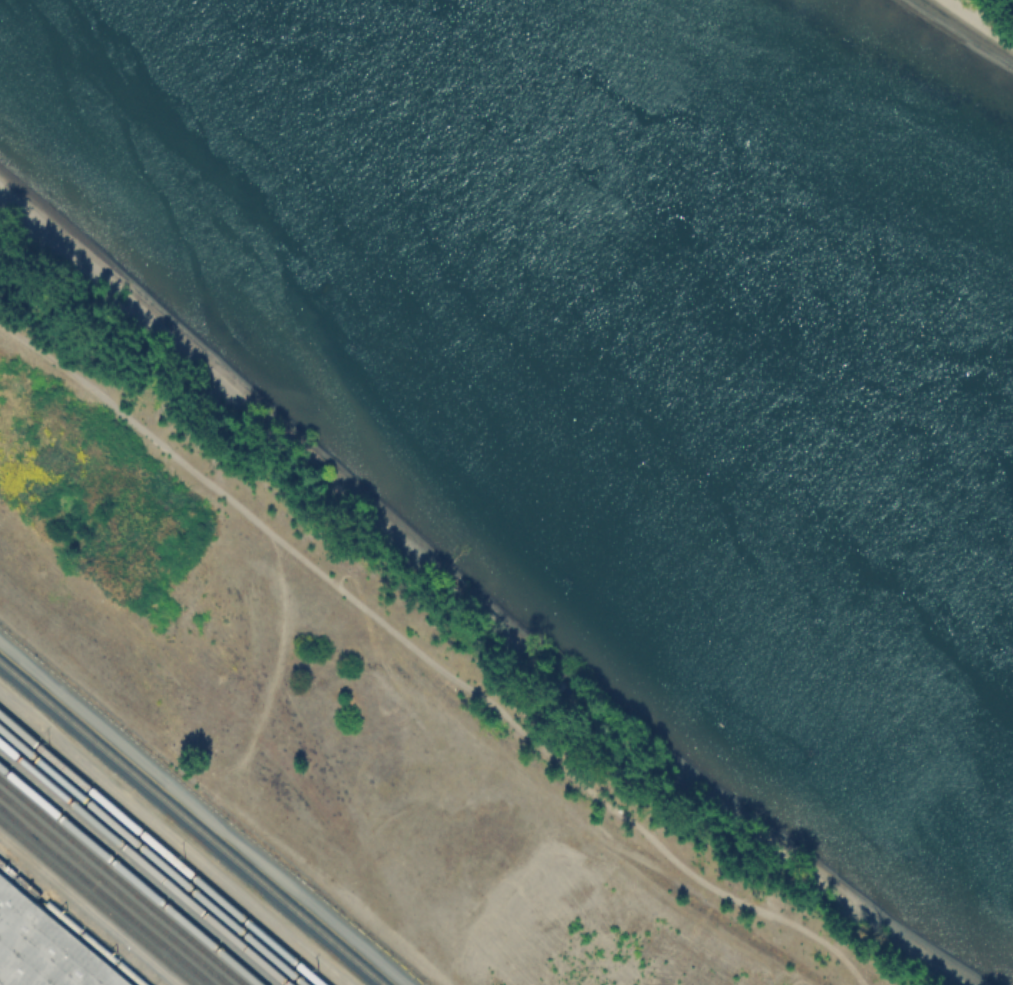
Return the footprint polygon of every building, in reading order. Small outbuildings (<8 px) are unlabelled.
[(0,878),(0,984),(129,984),(0,878)]
